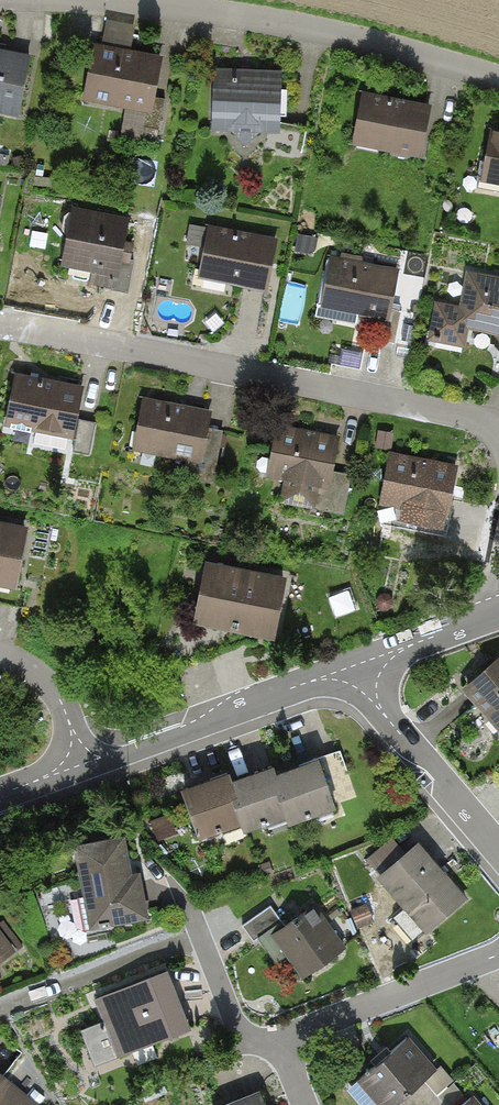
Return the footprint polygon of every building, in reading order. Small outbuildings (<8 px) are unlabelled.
[(133,28),(108,23),(103,44),(128,49),(133,28)] [(159,61),(91,49),(80,110),(148,121),(159,61)] [(0,52),(0,120),(17,123),(29,58),(0,52)] [(278,72),(211,72),(211,139),(277,139),(278,72)] [(430,107),(361,96),(352,156),(420,167),(430,107)] [(475,186),(498,189),(498,135),(483,133),(475,186)] [(129,222),(70,213),(61,270),(120,280),(129,222)] [(274,241),(205,228),(194,284),(264,297),(274,241)] [(397,271),(328,260),(318,320),(387,332),(397,271)] [(467,273),(459,310),(435,305),(425,350),(461,358),(467,334),(498,341),(498,280),(467,273)] [(10,378),(0,433),(0,438),(67,449),(78,389),(10,378)] [(209,412),(139,401),(130,457),(200,468),(209,412)] [(328,493),(337,439),(274,428),(264,482),(328,493)] [(446,524),(454,467),(385,457),(377,513),(446,524)] [(0,526),(0,589),(10,591),(22,531),(0,526)] [(226,639),(238,575),(199,567),(186,631),(226,639)] [(281,583),(238,575),(226,639),(268,647),(281,583)] [(498,728),(498,659),(459,690),(493,733),(498,728)] [(340,743),(321,751),(340,802),(360,794),(340,743)] [(315,759),(267,775),(283,826),(287,833),(335,817),(315,759)] [(266,772),(226,784),(241,831),(243,839),(283,826),(267,775),(266,772)] [(224,778),(178,792),(194,845),(241,831),(226,784),(224,778)] [(126,878),(117,841),(69,852),(88,935),(146,922),(136,876),(126,878)] [(469,904),(414,846),(375,883),(430,941),(469,904)] [(344,954),(313,907),(269,936),(299,983),(344,954)] [(0,936),(0,968),(15,957),(0,936)] [(189,1032),(165,971),(89,1002),(99,1026),(78,1035),(92,1071),(189,1032)] [(404,1039),(354,1084),(372,1104),(397,1104),(434,1072),(404,1039)] [(0,1080),(0,1104),(29,1104),(0,1080)] [(256,1094),(226,1104),(260,1104),(256,1094)]
